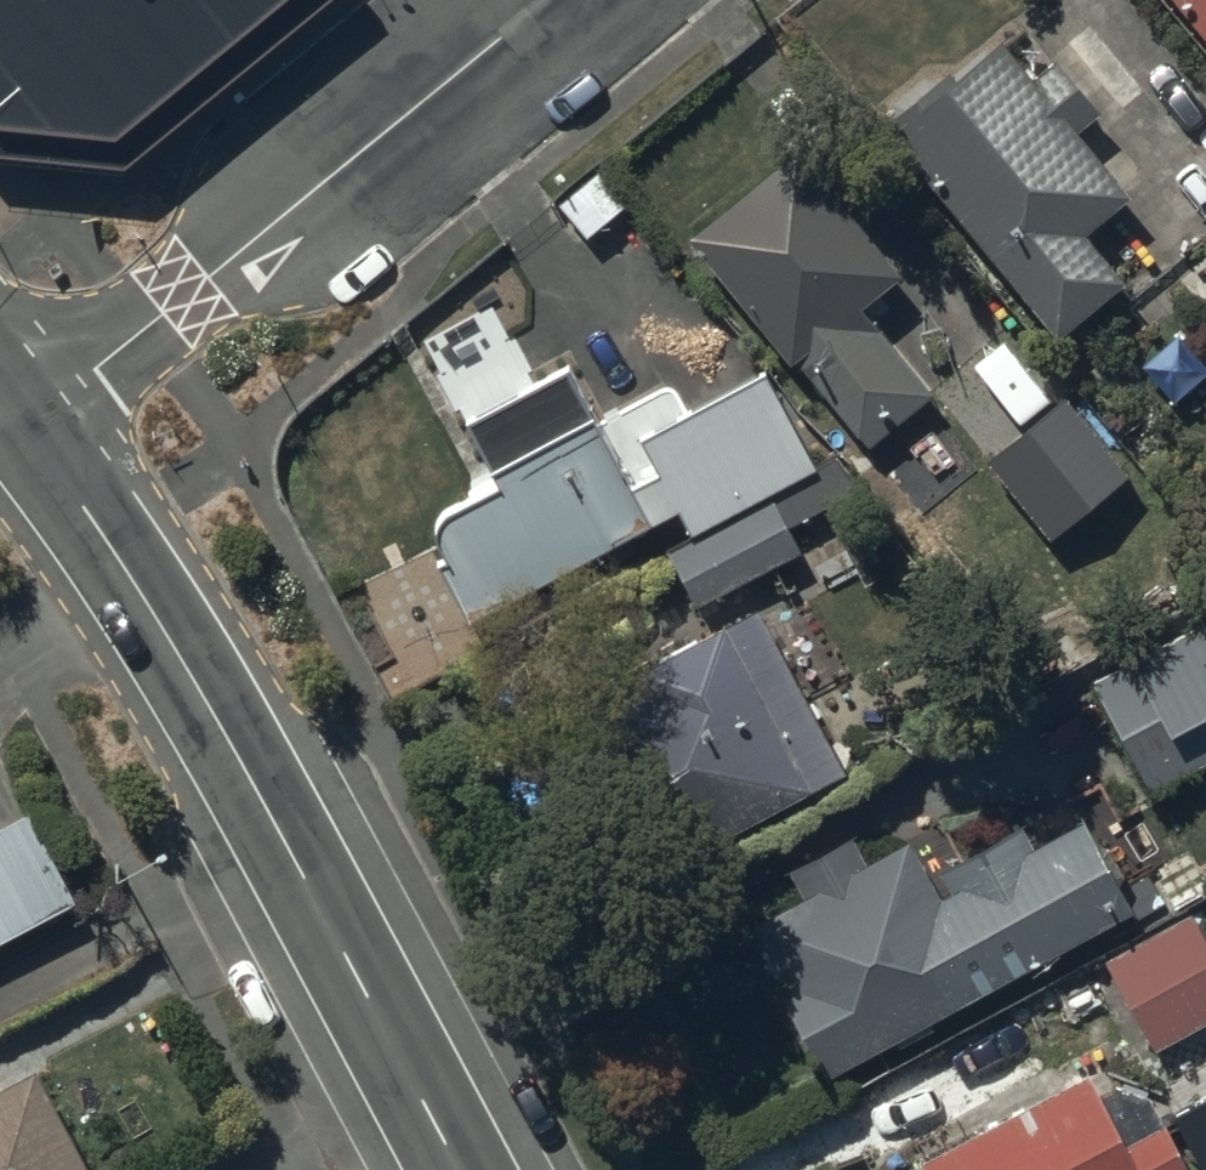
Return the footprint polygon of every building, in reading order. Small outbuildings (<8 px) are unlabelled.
[(127,182),(343,0),(0,0),(0,168),(127,182)] [(1205,47),(1205,0),(1168,0),(1205,47)] [(1032,81),(999,40),(948,81),(943,74),(878,126),(1050,341),(1121,284),(1080,233),(1126,196),(1073,131),(1095,113),(1054,63),(1032,81)] [(796,148),(685,237),(786,364),(792,359),(866,451),(934,397),(861,305),(898,276),(796,148)] [(1198,269),(1205,279),(1205,262),(1198,269)] [(777,531),(745,468),(795,443),(755,364),(673,405),(657,372),(581,409),(554,356),(454,406),(486,470),(430,498),(421,521),(431,541),(423,545),(454,606),(595,536),(601,548),(629,535),(620,516),(663,495),(675,519),(655,529),(681,579),(777,531)] [(637,886),(841,766),(748,608),(637,674),(643,685),(550,739),(637,886)] [(1092,677),(1147,787),(1205,757),(1205,620),(1092,677)] [(826,1077),(1127,910),(1066,800),(936,872),(947,892),(939,897),(906,838),(865,861),(851,837),(737,900),(785,986),(777,990),(826,1077)] [(57,908),(13,826),(0,833),(0,938),(57,908)] [(1205,1017),(1205,943),(1188,913),(1102,965),(1153,1049),(1205,1017)] [(10,1064),(0,1069),(0,1169),(64,1169),(10,1064)] [(1083,1075),(917,1158),(922,1169),(1188,1169),(1164,1124),(1119,1146),(1083,1075)] [(1172,1122),(1199,1169),(1205,1169),(1205,1103),(1172,1122)]
